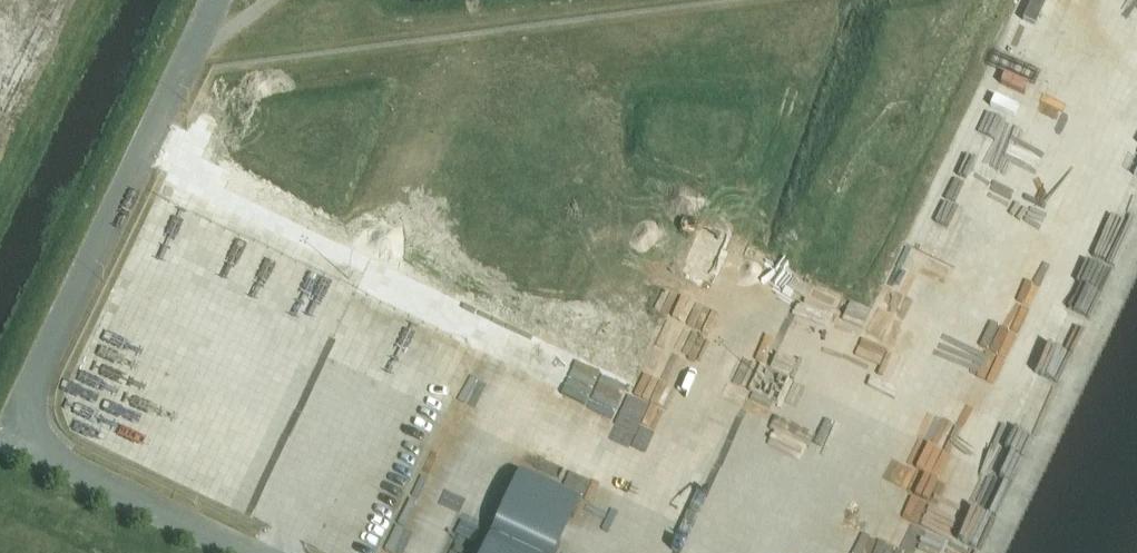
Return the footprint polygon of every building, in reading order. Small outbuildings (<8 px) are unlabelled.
[(982,456),(994,432),(969,419),(957,444),(982,456)] [(481,552),(530,552),(490,534),(481,552)]
